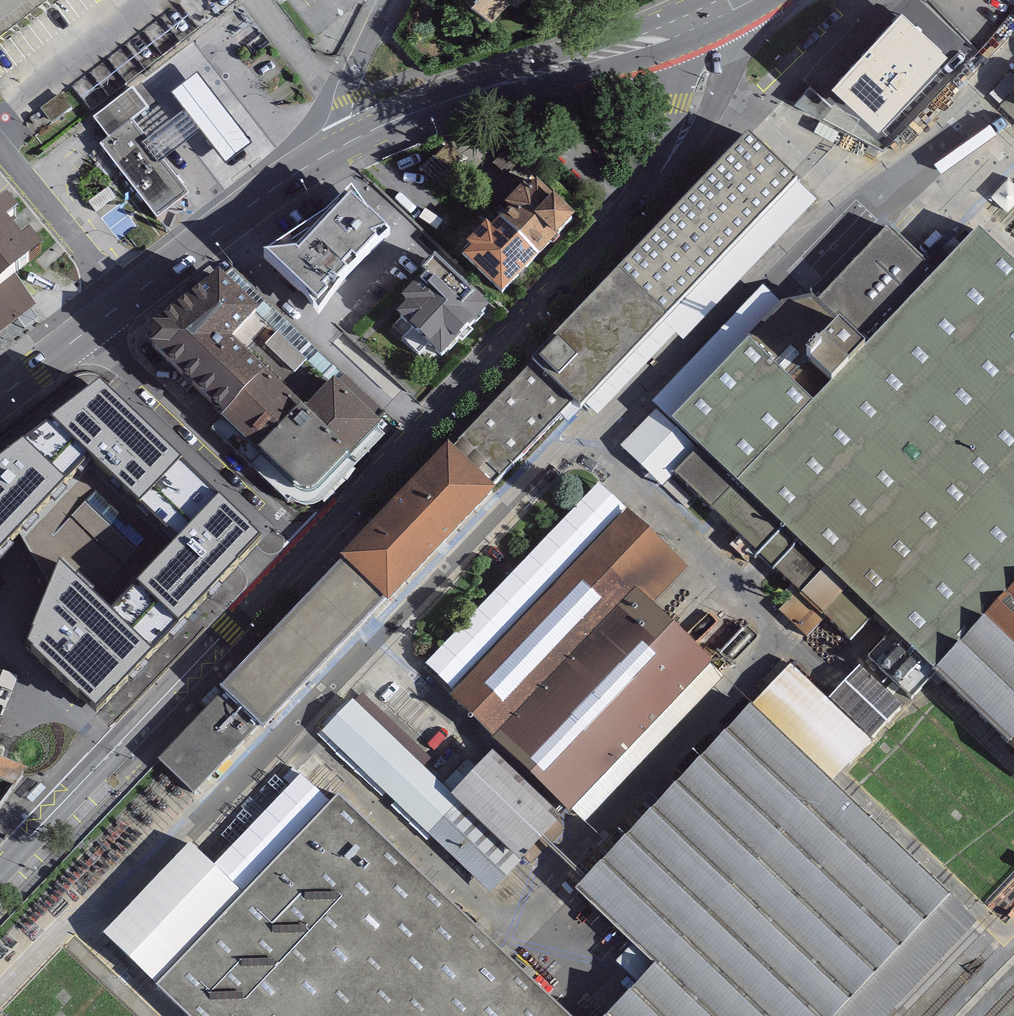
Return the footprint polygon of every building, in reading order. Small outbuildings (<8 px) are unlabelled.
[(43,0),(0,0),(0,33),(43,0)] [(92,110),(199,29),(179,0),(178,0),(71,83),(92,110)] [(491,15),(506,0),(475,0),(491,15)] [(947,44),(900,2),(832,75),(879,118),(947,44)] [(197,73),(171,94),(186,111),(201,131),(226,164),(252,144),(197,73)] [(1013,120),(1013,73),(990,96),(1013,120)] [(134,87),(94,118),(109,138),(134,119),(149,108),(134,87)] [(201,131),(186,111),(149,139),(165,159),(201,131)] [(109,138),(100,144),(158,219),(191,193),(165,159),(149,139),(134,119),(109,138)] [(796,180),(747,134),(452,447),(495,490),(575,403),(578,408),(796,180)] [(578,217),(536,175),(458,252),(500,294),(578,217)] [(325,216),(263,254),(305,291),(319,314),(351,271),(392,236),(369,213),(353,189),(325,216)] [(13,271),(42,248),(30,233),(22,239),(6,219),(18,210),(7,197),(0,203),(0,282),(13,271)] [(783,304),(748,341),(813,402),(937,273),(888,228),(817,301),(812,297),(783,304)] [(1013,588),(1013,263),(979,229),(937,273),(813,402),(748,341),(672,420),(700,446),(876,616),(891,631),(935,672),(1013,588)] [(488,309),(436,258),(423,271),(427,275),(403,299),(407,302),(396,313),(441,357),(488,309)] [(36,304),(13,271),(0,282),(0,333),(36,304)] [(256,452),(302,405),(233,340),(259,311),(220,274),(154,325),(151,345),(225,416),(221,418),(256,452)] [(296,379),(309,368),(282,337),(269,348),(296,379)] [(380,423),(333,378),(304,408),(302,405),(256,452),(291,485),(296,488),(300,490),(304,491),(309,491),(312,491),(316,489),(380,423)] [(101,380),(53,415),(89,451),(137,499),(176,538),(220,495),(181,456),(101,380)] [(0,456),(0,545),(18,527),(89,451),(53,415),(0,456)] [(495,490),(452,447),(449,445),(340,558),(342,559),(391,606),(500,494),(495,490)] [(876,616),(700,446),(674,474),(851,641),(876,616)] [(30,551),(58,562),(61,556),(110,606),(176,538),(137,499),(89,451),(18,527),(30,551)] [(259,534),(220,495),(176,538),(110,606),(151,648),(259,534)] [(688,567),(628,510),(450,696),(494,738),(636,588),(652,605),(688,567)] [(110,606),(61,556),(58,562),(28,641),(95,704),(151,648),(110,606)] [(391,606),(342,559),(220,687),(224,692),(158,762),(199,802),(391,606)] [(494,738),(570,812),(712,663),(652,605),(636,588),(494,738)] [(935,672),(1013,748),(1013,588),(935,672)] [(935,672),(891,631),(866,655),(911,696),(935,672)] [(950,895),(835,781),(871,742),(790,664),(576,890),(656,965),(607,1015),(835,1015),(950,895)] [(458,802),(452,796),(351,701),(321,732),(429,834),(458,802)] [(562,818),(493,751),(452,796),(458,802),(520,861),(562,818)] [(338,796),(157,987),(187,1015),(567,1015),(338,796)] [(520,861),(458,802),(429,834),(490,894),(520,861)] [(978,922),(950,895),(835,1015),(888,1015),(978,922)]
